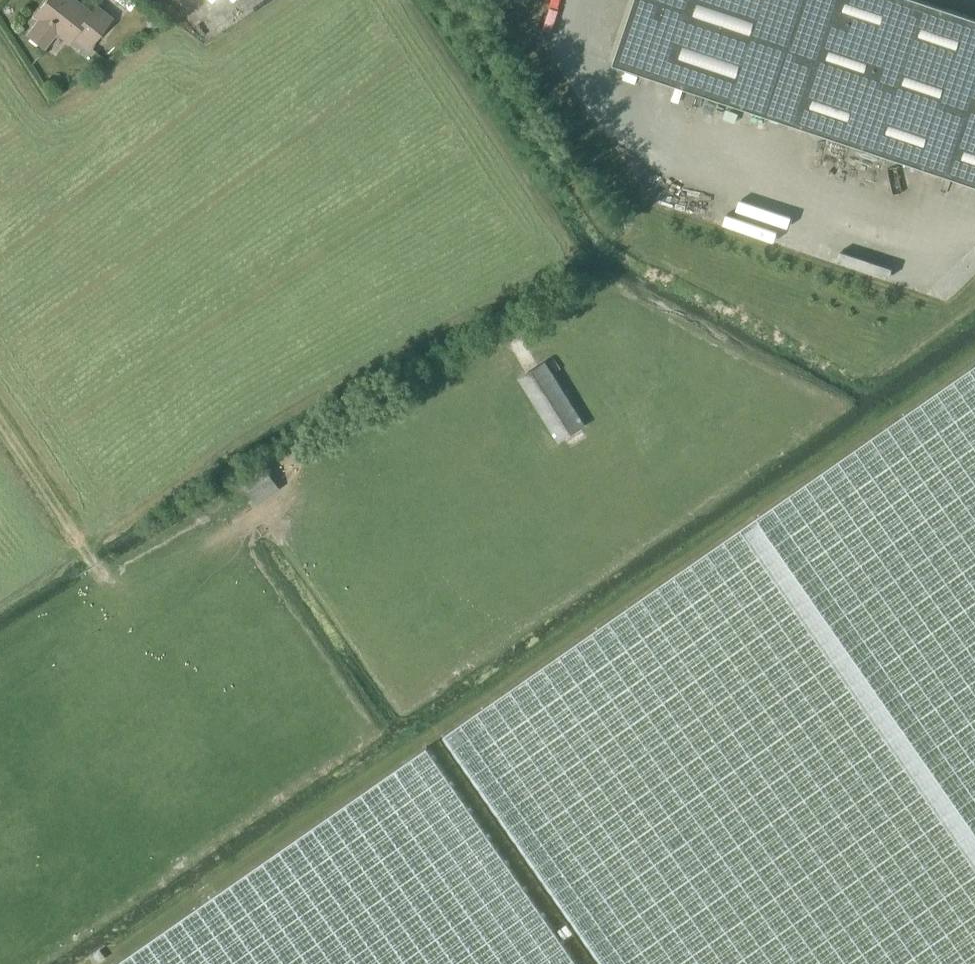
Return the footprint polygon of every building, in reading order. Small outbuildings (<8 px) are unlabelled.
[(111,18),(95,6),(90,12),(75,0),(46,0),(39,10),(45,14),(29,35),(44,46),(56,30),(69,40),(74,34),(90,46),(111,18)] [(923,0),(634,0),(613,62),(974,184),(974,17),(923,0)] [(146,15),(146,27),(162,27),(162,15),(146,15)] [(558,442),(584,425),(545,360),(518,378),(558,442)] [(116,963),(974,963),(974,365),(116,963)] [(259,502),(279,487),(261,462),(241,477),(259,502)]
